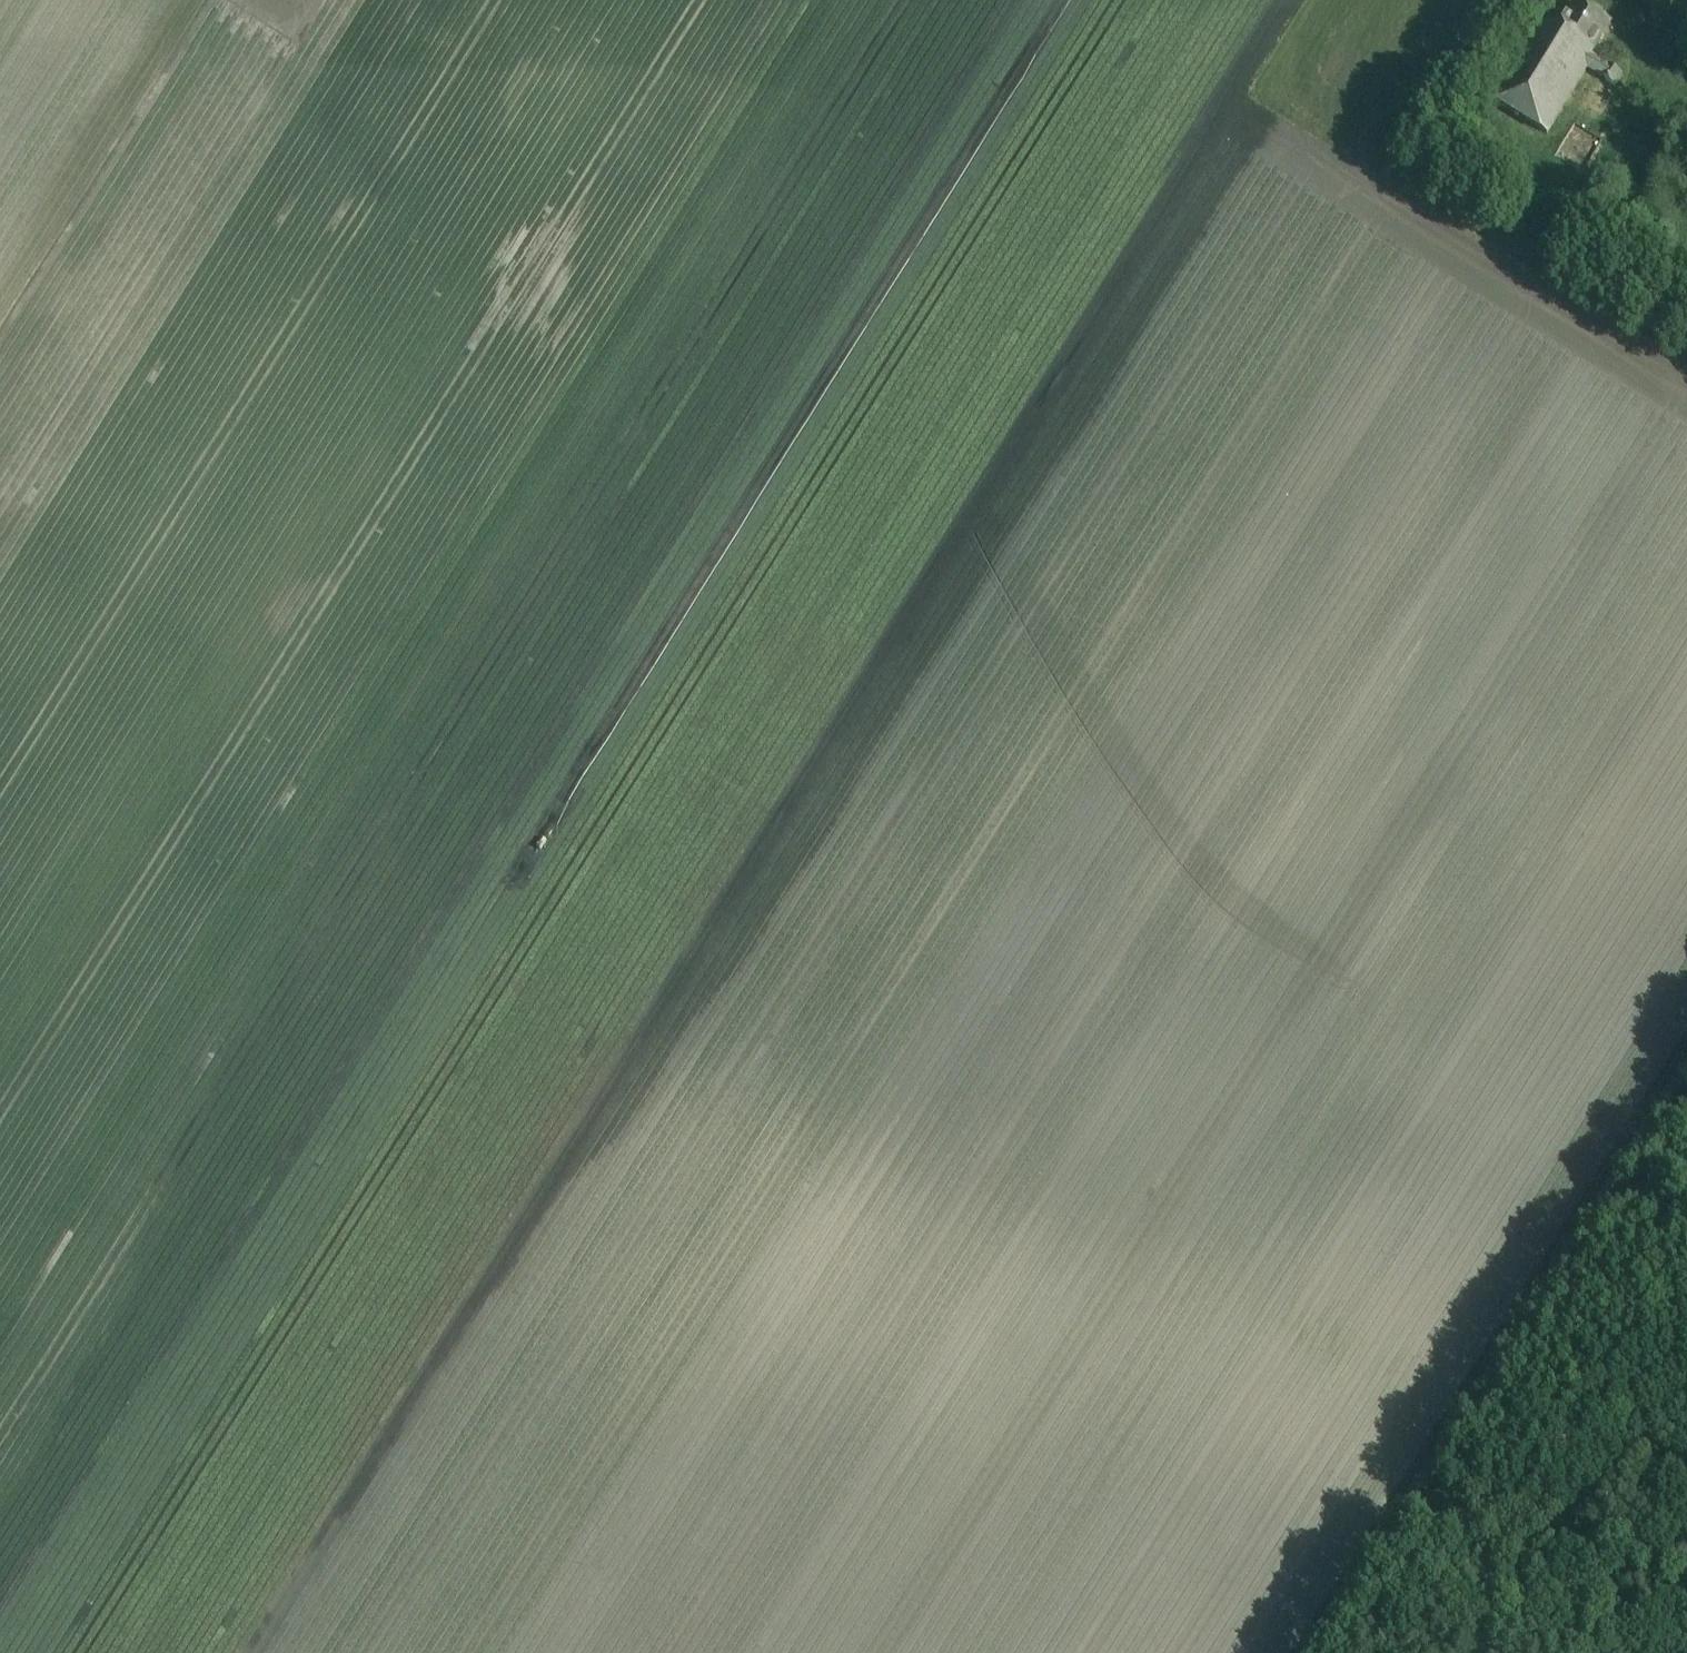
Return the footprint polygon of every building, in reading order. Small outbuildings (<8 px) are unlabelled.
[(1590,57),(1609,25),(1576,5),(1560,31),(1540,19),(1490,102),(1547,136),(1588,69),(1597,75),(1596,76),(1600,79),(1580,112),(1598,123),(1619,89),(1616,87),(1622,77),(1590,57)]
